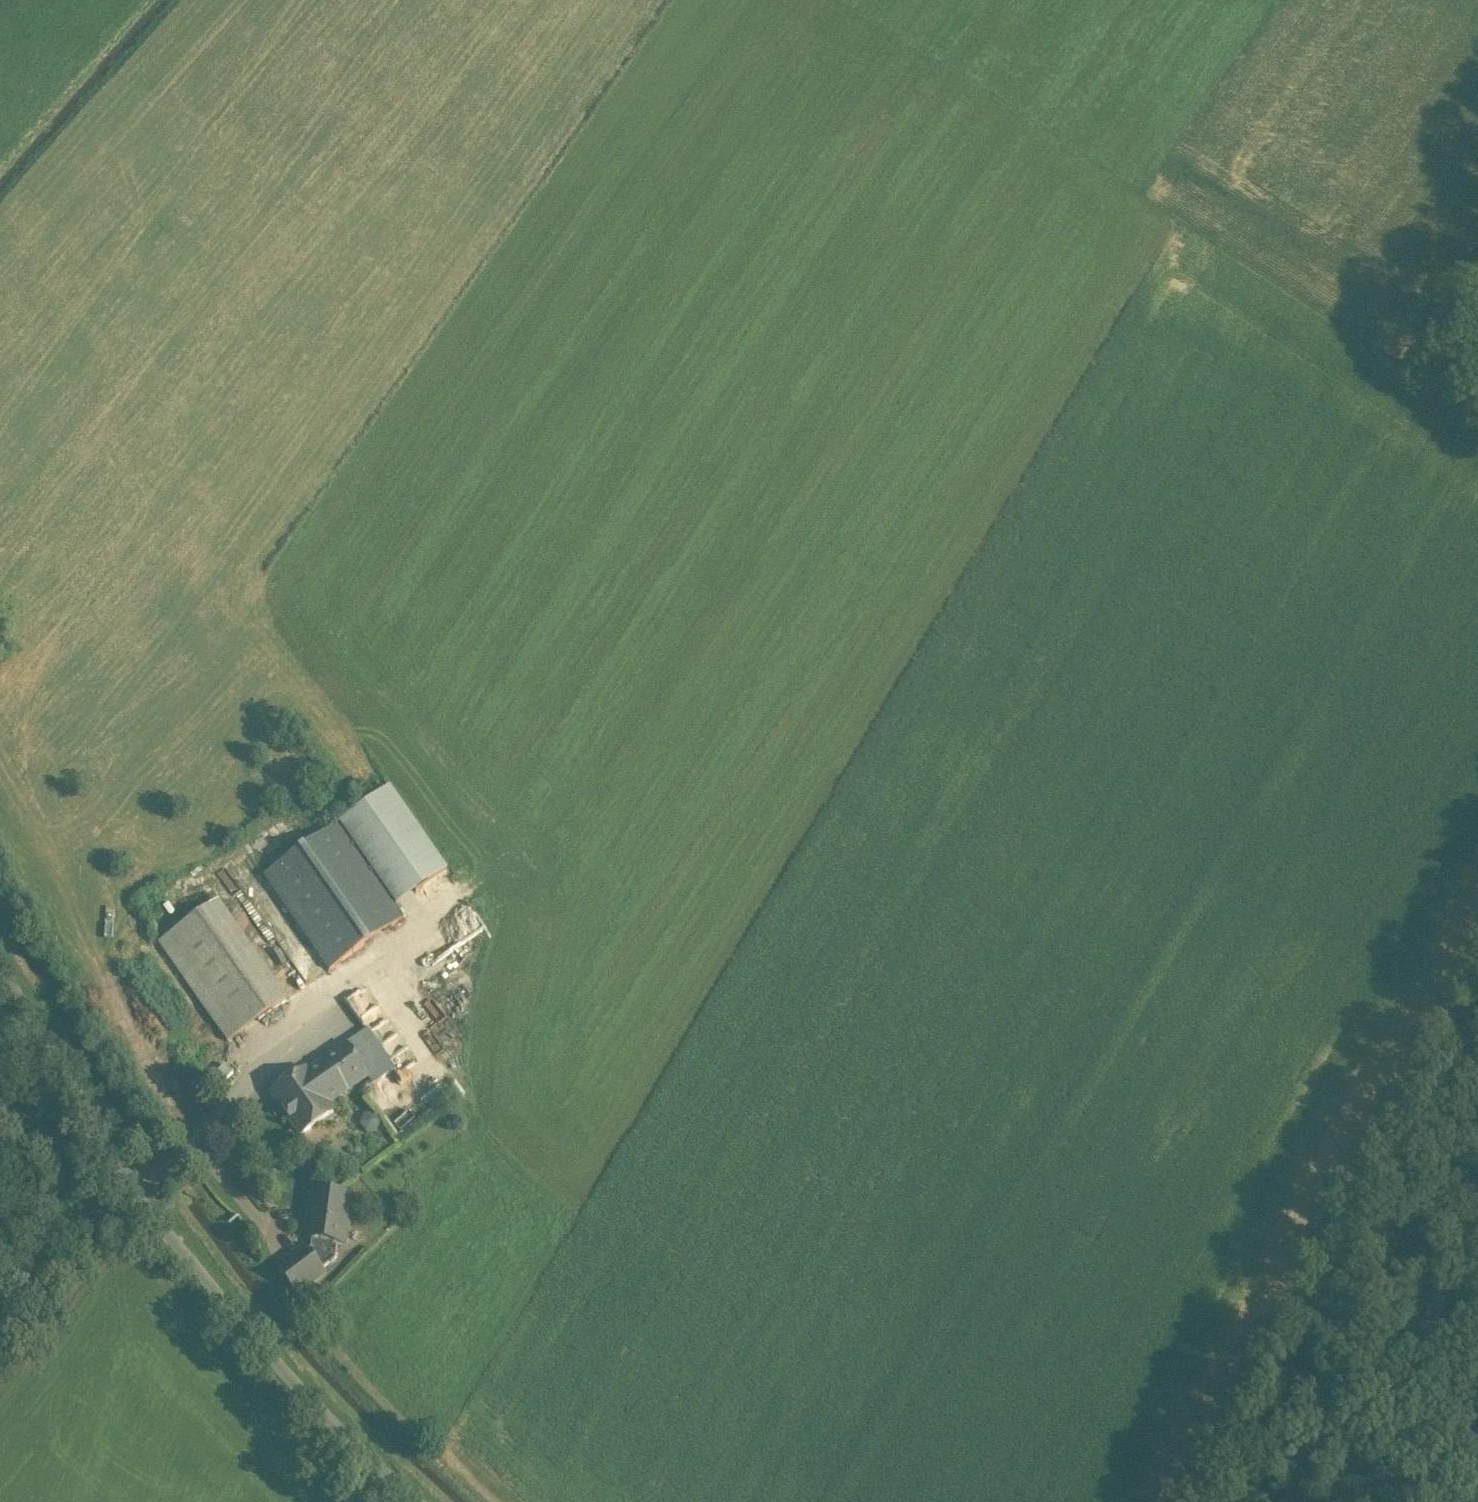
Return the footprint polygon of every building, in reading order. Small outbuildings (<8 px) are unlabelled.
[(390,789),(339,825),(396,907),(447,871),(390,789)] [(339,825),(264,877),(330,972),(404,920),(396,907),(339,825)] [(288,1001),(218,902),(159,944),(221,1032),(229,1043),(288,1001)] [(367,1034),(347,1048),(368,1077),(367,1078),(372,1084),(393,1069),(367,1034)] [(368,1077),(347,1048),(308,1075),(305,1072),(273,1095),(302,1136),(334,1113),(328,1105),(367,1078),(368,1077)] [(350,1199),(314,1194),(307,1240),(313,1241),(338,1245),(344,1245),(346,1231),(349,1228),(351,1217),(348,1213),(350,1199)] [(338,1245),(313,1241),(311,1250),(307,1253),(322,1272),(336,1262),(338,1245)] [(305,1251),(279,1270),(298,1294),(323,1275),(307,1253),(305,1251)]
